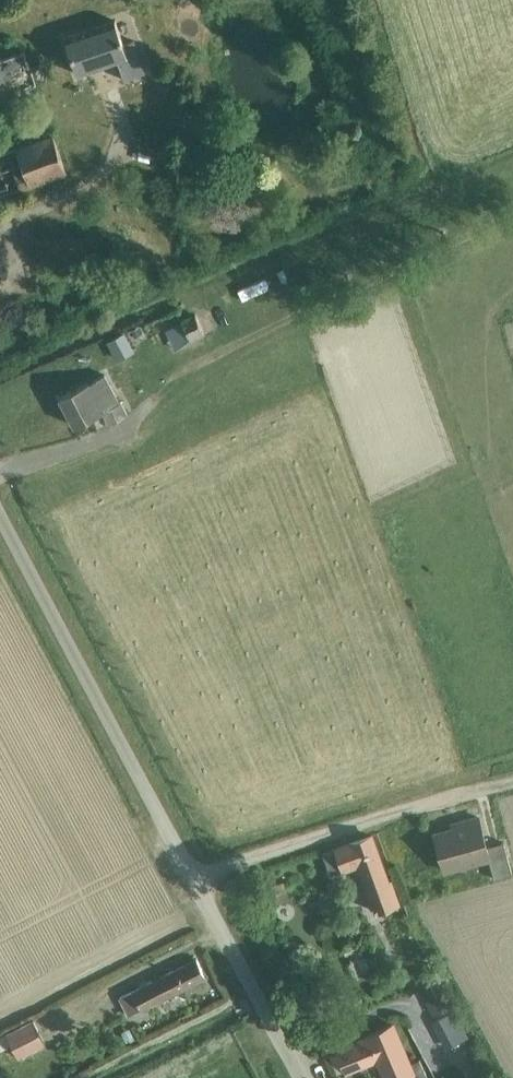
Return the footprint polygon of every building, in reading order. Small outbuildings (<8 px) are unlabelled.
[(120,61),(126,80),(146,74),(135,42),(125,45),(117,21),(67,38),(79,75),(120,61)] [(36,85),(26,53),(0,61),(0,97),(36,85)] [(66,175),(54,137),(0,154),(0,197),(66,175)] [(110,424),(129,414),(122,401),(120,402),(105,374),(61,398),(76,427),(104,412),(110,424)] [(488,859),(494,879),(512,874),(503,842),(486,847),(478,817),(463,822),(464,826),(434,835),(444,871),(488,859)] [(372,837),(323,855),(330,875),(359,864),(376,912),(399,904),(391,882),(389,883),(372,837)] [(128,1016),(205,977),(196,959),(119,998),(128,1016)] [(437,980),(419,989),(435,1023),(453,1015),(437,980)] [(5,1035),(0,1037),(0,1051),(11,1046),(17,1058),(44,1044),(32,1020),(5,1035)] [(346,1074),(378,1061),(385,1077),(402,1077),(411,1075),(391,1027),(368,1037),(368,1039),(337,1052),(346,1074)] [(129,1029),(122,1033),(127,1041),(134,1038),(129,1029)] [(411,1075),(412,1077),(428,1077),(424,1069),(411,1075)]
